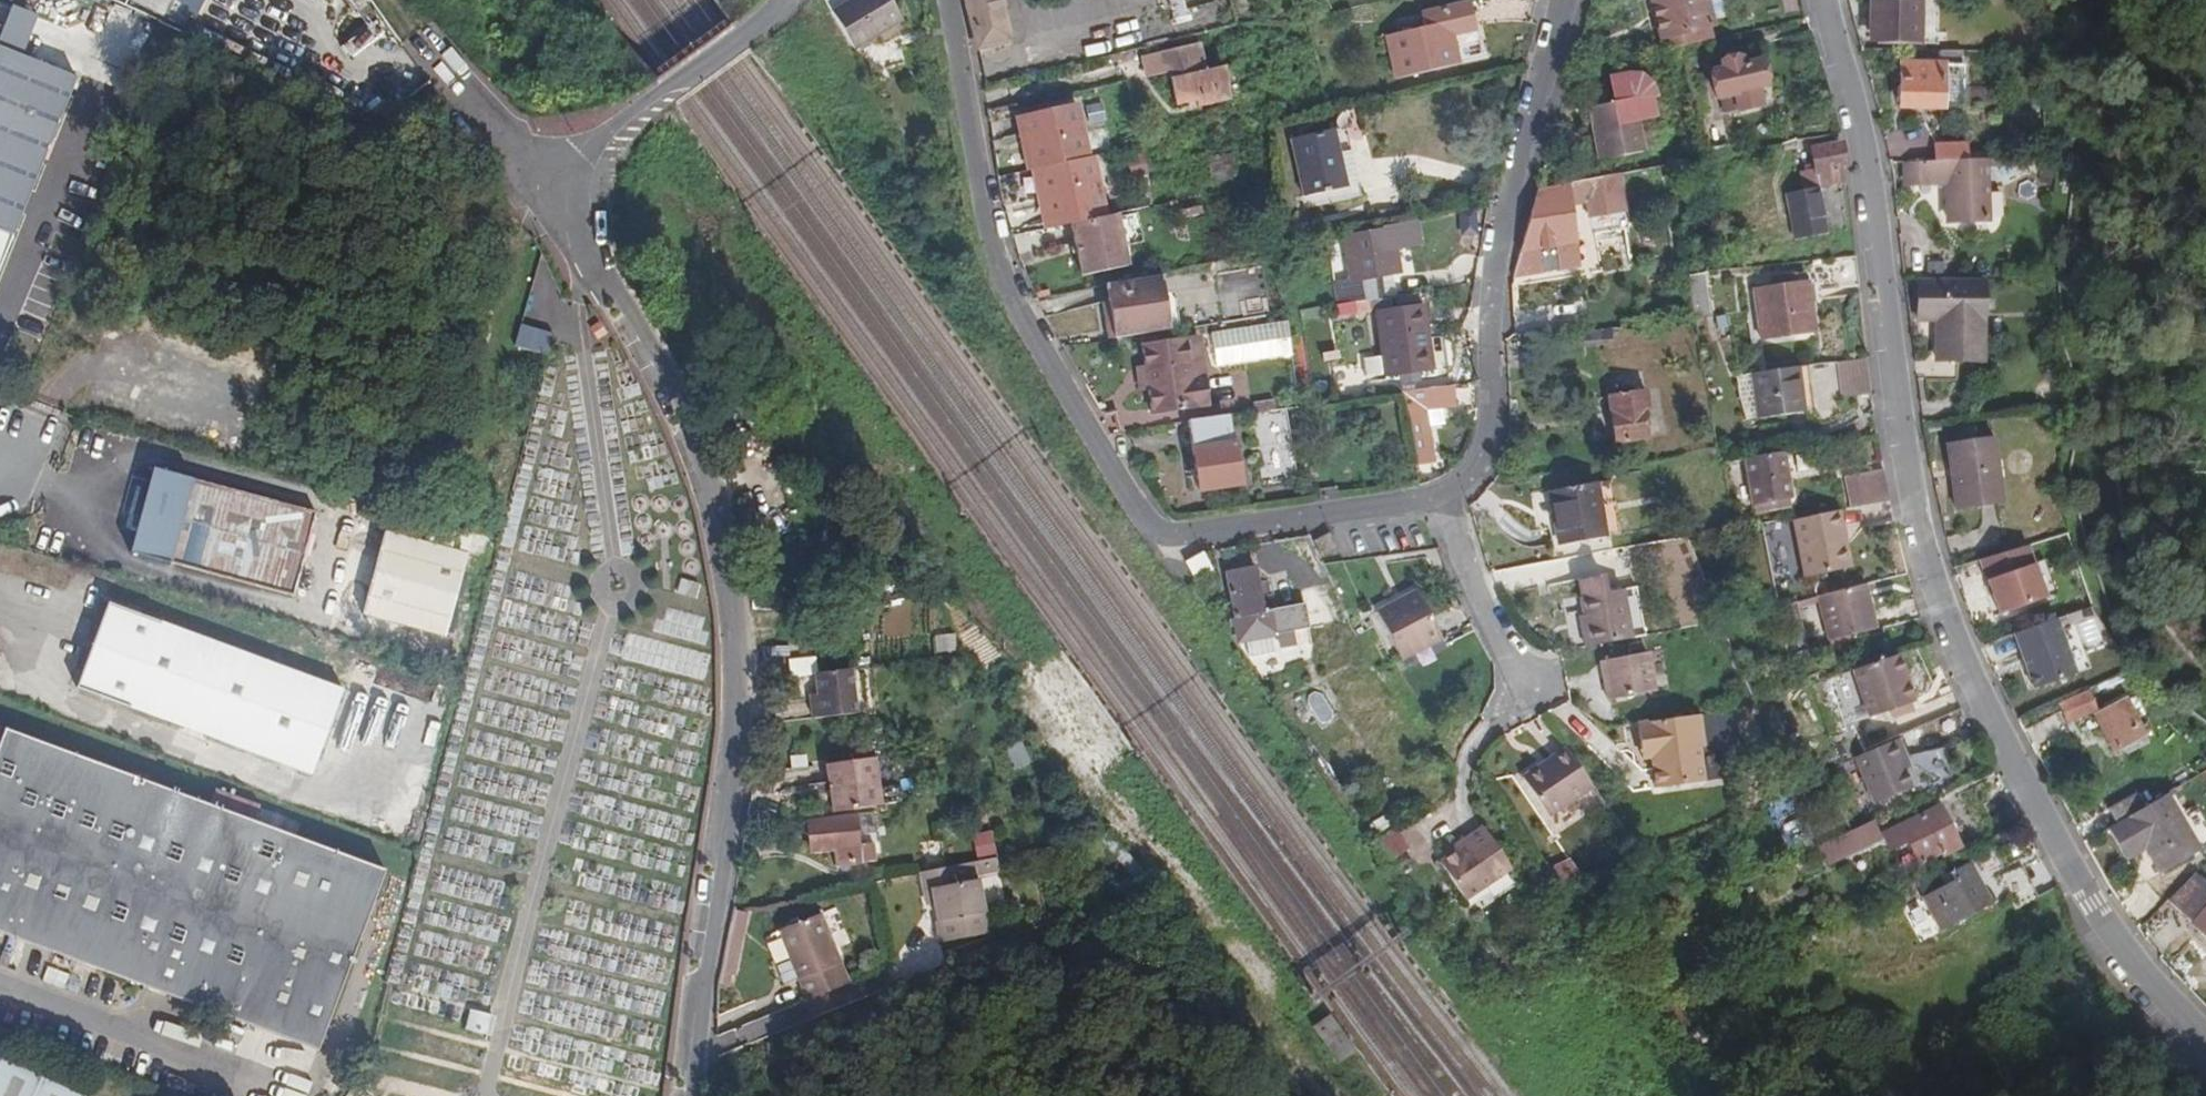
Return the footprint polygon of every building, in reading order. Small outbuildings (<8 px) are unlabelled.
[(163,17),(172,0),(129,0),(163,17)] [(888,0),(849,0),(831,10),(856,52),(902,24),(888,0)] [(975,49),(1009,41),(999,0),(963,0),(975,49)] [(1662,35),(1711,25),(1704,0),(1654,0),(1662,35)] [(1871,20),(1879,20),(1878,42),(1920,44),(1921,0),(1872,0),(1871,20)] [(2054,20),(2057,4),(2040,2),(2037,19),(2054,20)] [(1457,60),(1451,35),(1476,30),(1471,3),(1421,15),(1424,27),(1386,36),(1397,80),(1458,66),(1457,60)] [(38,17),(13,6),(0,39),(0,47),(23,56),(38,17)] [(1482,55),(1476,30),(1451,35),(1457,60),(1482,55)] [(77,78),(23,56),(0,47),(0,271),(77,78)] [(1224,92),(1219,69),(1202,73),(1197,48),(1141,60),(1146,81),(1167,76),(1174,103),(1192,99),(1224,92)] [(1734,60),(1732,52),(1724,54),(1725,62),(1734,60)] [(1762,89),(1768,87),(1762,62),(1743,67),(1741,58),(1734,60),(1725,62),(1719,63),(1721,72),(1712,74),(1718,101),(1722,100),(1726,117),(1766,107),(1762,89)] [(1966,65),(1902,63),(1901,106),(1963,108),(1966,65)] [(1236,95),(1229,67),(1219,69),(1224,92),(1192,99),(1193,105),(1236,95)] [(1610,88),(1613,107),(1633,103),(1637,123),(1653,120),(1649,101),(1647,91),(1637,84),(1628,85),(1610,88)] [(1613,107),(1589,112),(1598,164),(1643,156),(1637,123),(1633,103),(1613,107)] [(1073,106),(1021,117),(1024,133),(1032,170),(1035,170),(1044,208),(1047,223),(1101,212),(1089,158),(1084,159),(1073,106)] [(1359,193),(1343,129),(1332,132),(1345,185),(1304,195),(1307,206),(1359,193)] [(1345,185),(1332,132),(1291,142),(1304,195),(1345,185)] [(1032,170),(1024,133),(1018,135),(1026,171),(1030,171),(1032,170)] [(1826,235),(1817,188),(1844,184),(1842,169),(1845,168),(1841,142),(1811,148),(1814,168),(1800,170),(1804,190),(1786,194),(1795,241),(1826,235)] [(1967,160),(1967,145),(1935,145),(1936,161),(1967,160)] [(1209,160),(1214,180),(1232,177),(1227,156),(1209,160)] [(1990,220),(1989,178),(1989,159),(1967,160),(1936,161),(1904,162),(1906,186),(1949,185),(1950,222),(1990,220)] [(2009,177),(2008,159),(1989,159),(1989,178),(2009,177)] [(1044,208),(1035,170),(1032,170),(1030,171),(1038,209),(1044,208)] [(1637,226),(1629,174),(1539,190),(1515,274),(1578,264),(1569,203),(1585,200),(1590,234),(1637,226)] [(1118,241),(1112,215),(1071,224),(1077,251),(1118,241)] [(1401,273),(1397,250),(1422,244),(1418,223),(1385,230),(1384,233),(1341,242),(1348,282),(1332,285),(1336,304),(1352,302),(1366,299),(1362,281),(1386,276),(1387,276),(1401,273)] [(1218,274),(1223,311),(1268,304),(1262,267),(1218,274)] [(1113,298),(1164,290),(1161,271),(1110,281),(1113,298)] [(1807,272),(1772,277),(1773,286),(1753,289),(1760,341),(1816,333),(1807,272)] [(1711,316),(1706,274),(1688,275),(1694,318),(1711,316)] [(1390,296),(1387,276),(1386,276),(1362,281),(1366,299),(1371,299),(1390,296)] [(1985,281),(1918,280),(1917,321),(1936,321),(1936,361),(1984,362),(1985,281)] [(1171,330),(1168,313),(1164,290),(1113,298),(1116,321),(1108,322),(1111,339),(1171,330)] [(1116,321),(1113,298),(1104,300),(1108,322),(1116,321)] [(1373,315),(1371,299),(1366,299),(1352,302),(1354,318),(1373,315)] [(1433,368),(1424,307),(1379,313),(1384,356),(1365,359),(1367,376),(1433,368)] [(1179,328),(1177,312),(1168,313),(1171,330),(1179,328)] [(608,332),(601,319),(590,326),(598,339),(609,333),(608,332)] [(545,354),(552,331),(518,322),(512,344),(545,354)] [(1202,338),(1146,347),(1149,367),(1152,391),(1155,411),(1213,403),(1202,338)] [(1873,394),(1868,357),(1836,362),(1841,399),(1873,394)] [(1815,412),(1809,365),(1753,372),(1759,420),(1815,412)] [(1142,393),(1152,391),(1149,367),(1138,368),(1142,393)] [(1437,461),(1428,409),(1458,405),(1456,383),(1403,391),(1417,465),(1437,461)] [(1647,409),(1652,408),(1649,389),(1608,395),(1616,444),(1651,439),(1650,437),(1647,409)] [(1659,436),(1655,408),(1652,408),(1647,409),(1650,437),(1659,436)] [(1281,451),(1274,409),(1254,412),(1261,454),(1281,451)] [(1243,487),(1235,440),(1232,441),(1229,416),(1191,422),(1202,494),(1243,487)] [(1995,434),(1948,443),(1962,509),(2007,500),(1995,434)] [(1287,482),(1281,451),(1261,454),(1266,484),(1287,482)] [(1788,504),(1779,452),(1743,457),(1753,511),(1788,504)] [(1888,495),(1886,484),(1883,467),(1845,474),(1850,507),(1889,500),(1888,495)] [(294,597),(316,514),(154,471),(140,520),(134,518),(132,528),(138,530),(131,554),(294,597)] [(1598,484),(1551,490),(1559,545),(1605,538),(1598,484)] [(1851,565),(1839,509),(1793,518),(1805,575),(1851,565)] [(827,532),(825,524),(803,531),(805,538),(827,532)] [(468,555),(385,533),(362,615),(447,639),(468,555)] [(807,562),(803,542),(789,546),(793,565),(807,562)] [(2032,544),(1984,557),(2004,612),(2051,596),(2032,544)] [(1217,574),(1204,552),(1187,562),(1199,584),(1217,574)] [(1264,611),(1255,568),(1228,573),(1237,617),(1235,617),(1240,642),(1278,634),(1273,610),(1264,611)] [(678,577),(675,593),(697,597),(700,582),(678,577)] [(1607,596),(1604,578),(1581,582),(1584,600),(1607,596)] [(1877,630),(1865,585),(1818,597),(1830,642),(1877,630)] [(1647,637),(1639,590),(1607,596),(1584,600),(1582,600),(1586,627),(1583,628),(1587,649),(1647,637)] [(1388,613),(1413,661),(1453,641),(1427,593),(1388,613)] [(347,692),(109,604),(77,690),(316,778),(347,692)] [(1305,604),(1273,610),(1278,634),(1310,629),(1305,604)] [(2061,617),(2018,632),(2037,687),(2080,671),(2061,617)] [(931,634),(934,652),(953,649),(951,631),(931,634)] [(1647,654),(1600,664),(1608,702),(1655,693),(1647,654)] [(1912,700),(1895,654),(1851,669),(1869,716),(1912,700)] [(855,715),(849,670),(816,674),(818,695),(810,696),(814,719),(855,715)] [(2088,691),(2061,704),(2069,722),(2096,709),(2088,691)] [(2146,736),(2127,698),(2097,714),(2116,752),(2124,748),(2146,736)] [(1712,753),(1709,720),(1647,725),(1649,751),(1658,751),(1658,761),(1661,792),(1709,788),(1706,753),(1712,753)] [(385,871),(0,729),(0,934),(259,1030),(319,1052),(385,871)] [(2129,758),(2151,746),(2146,736),(2124,748),(2129,758)] [(1911,757),(1903,738),(1893,742),(1904,770),(1911,767),(1907,758),(1911,757)] [(1011,768),(1028,762),(1020,740),(1003,746),(1011,768)] [(1912,788),(1904,770),(1893,742),(1855,758),(1874,804),(1912,788)] [(1598,786),(1568,746),(1526,776),(1556,816),(1598,786)] [(1658,761),(1658,751),(1649,751),(1649,761),(1658,761)] [(884,807),(879,760),(832,764),(837,812),(838,812),(884,807)] [(2168,793),(2201,774),(2198,770),(2191,774),(2186,765),(2157,781),(2165,795),(2168,793)] [(2201,853),(2168,793),(2165,795),(2145,807),(2118,823),(2110,827),(2110,828),(2128,861),(2149,850),(2163,874),(2201,853)] [(2118,823),(2145,807),(2136,794),(2110,809),(2118,823)] [(1944,858),(1961,849),(1939,807),(1911,821),(1910,819),(1894,828),(1902,844),(1909,841),(1920,864),(1942,853),(1944,858)] [(2019,821),(2011,809),(2001,815),(2008,826),(2019,821)] [(856,814),(856,841),(874,841),(874,814),(856,814)] [(856,846),(853,815),(806,822),(809,854),(832,852),(834,867),(873,862),(870,845),(856,846)] [(1829,862),(1882,838),(1876,824),(1836,842),(1834,838),(1820,844),(1829,862)] [(1513,867),(1483,826),(1466,838),(1469,843),(1443,862),(1470,899),(1513,867)] [(1396,829),(1372,844),(1387,865),(1409,849),(1396,829)] [(992,830),(970,832),(973,857),(994,854),(992,830)] [(1811,864),(1807,854),(1799,858),(1803,868),(1811,864)] [(996,872),(993,857),(971,861),(974,877),(996,872)] [(1567,858),(1549,868),(1560,888),(1578,878),(1567,858)] [(986,933),(974,877),(971,861),(916,873),(920,891),(928,890),(939,944),(986,933)] [(1992,903),(1971,862),(1951,872),(1954,879),(1923,896),(1939,930),(1992,903)] [(2196,875),(2171,902),(2192,922),(2205,935),(2205,884),(2196,875)] [(1929,889),(1923,877),(1905,886),(1911,898),(1929,889)] [(848,984),(820,915),(778,931),(807,1001),(848,984)] [(726,1004),(726,992),(715,992),(715,1004),(726,1004)] [(1355,1050),(1329,1015),(1311,1028),(1338,1063),(1355,1050)] [(0,1062),(0,1095),(71,1095),(0,1062)]
